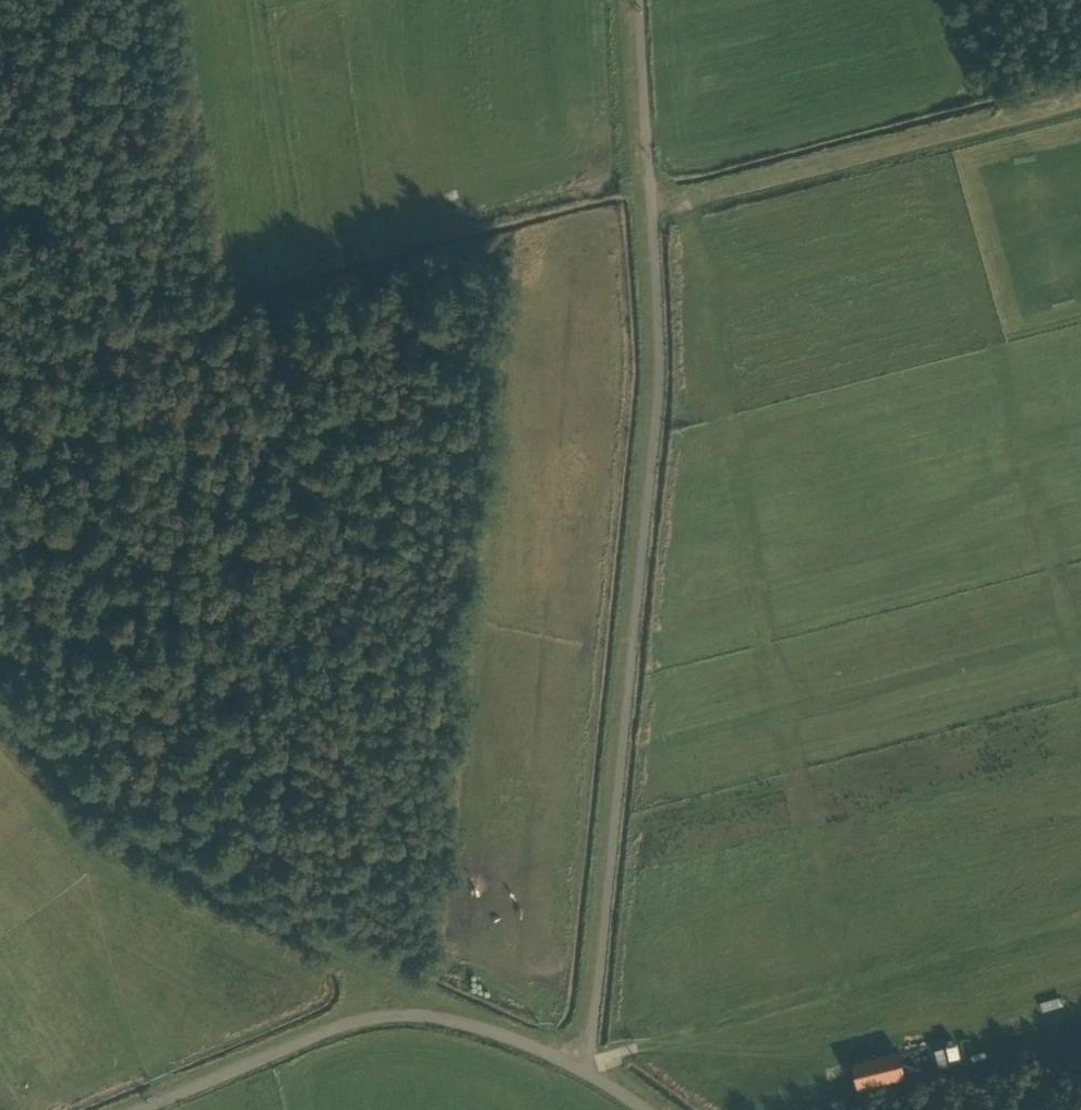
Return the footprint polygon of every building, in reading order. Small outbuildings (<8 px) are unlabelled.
[(898,1050),(851,1062),(858,1088),(905,1076),(898,1050)]
